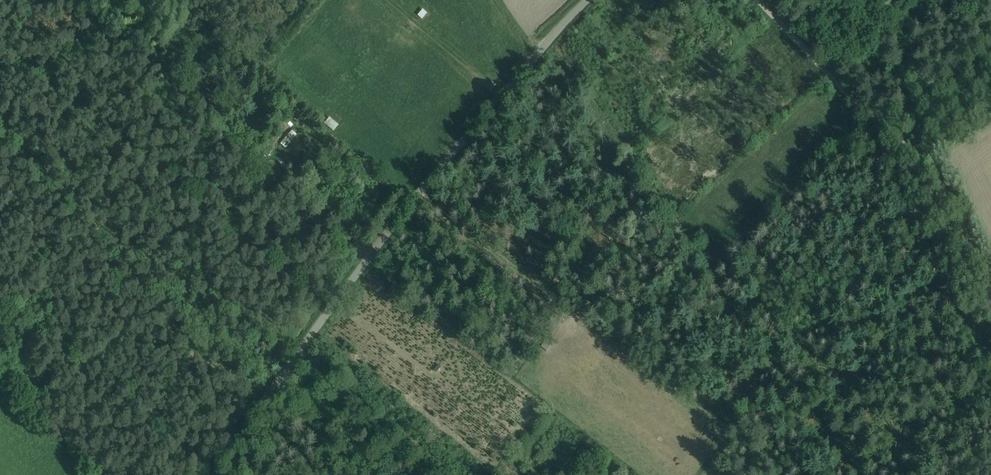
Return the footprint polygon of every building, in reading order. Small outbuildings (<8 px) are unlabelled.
[(422,20),(428,14),(423,10),(418,16),(422,20)] [(244,111),(247,107),(249,109),(255,103),(252,100),(246,95),(238,105),(244,111)] [(291,131),(302,119),(292,111),(281,123),(291,131)] [(312,114),(321,123),(325,119),(316,111),(312,114)] [(324,124),(333,132),(338,125),(329,118),(324,124)] [(285,148),(296,135),(292,131),(280,145),(285,148)] [(306,145),(310,140),(300,131),(296,136),(306,145)] [(378,220),(387,210),(382,206),(373,217),(378,220)]
